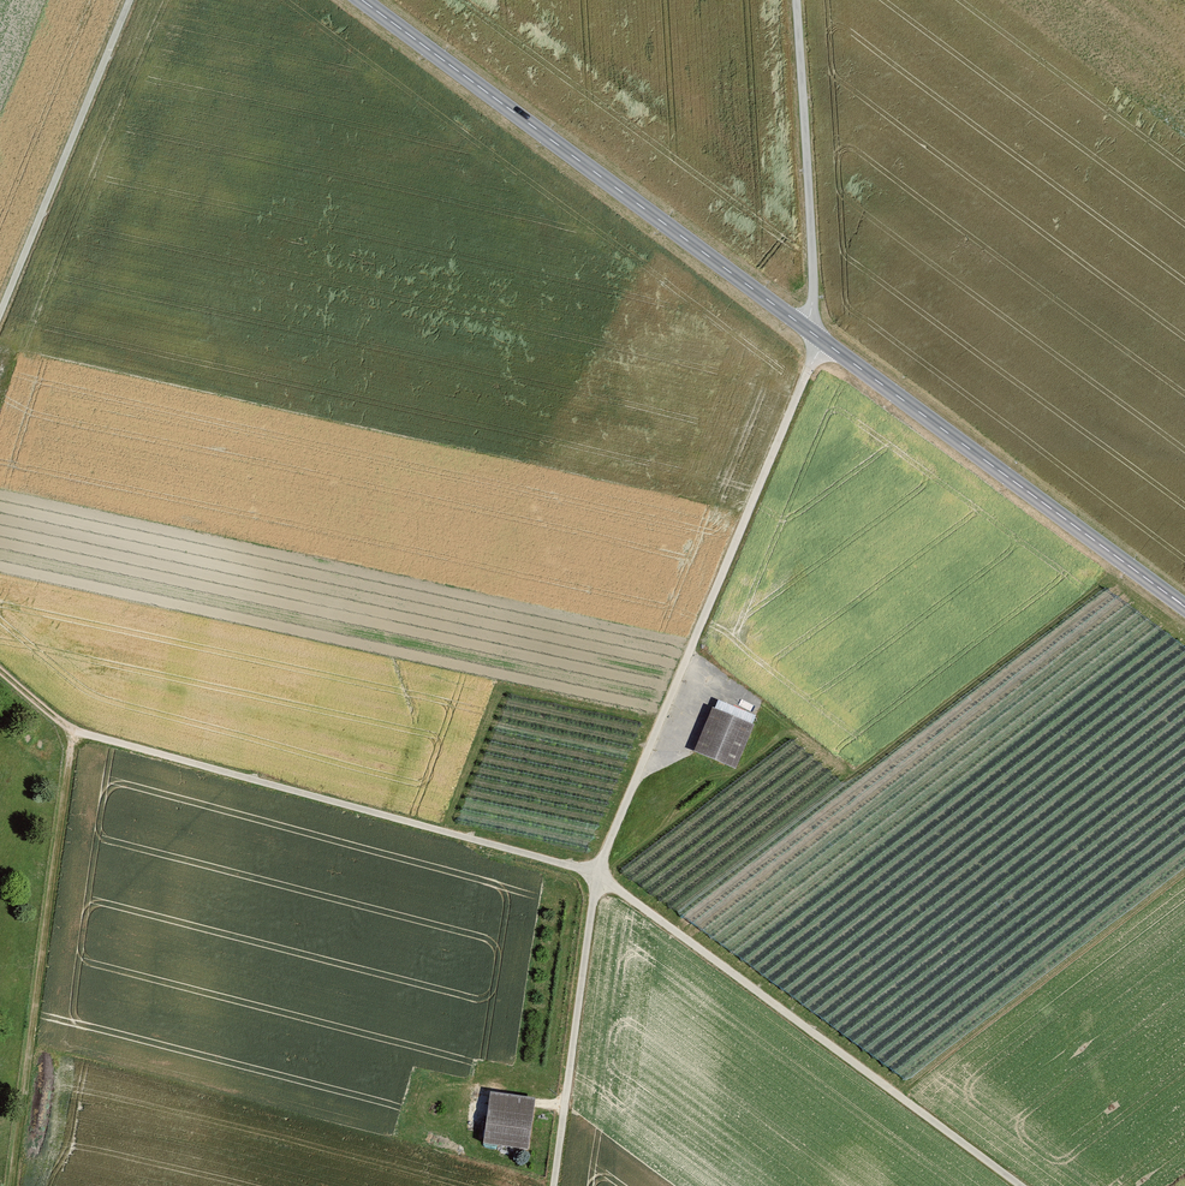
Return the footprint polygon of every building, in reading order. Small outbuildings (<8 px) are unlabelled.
[(697,751),(743,768),(757,730),(711,713),(697,751)] [(476,1139),(529,1151),(541,1095),(488,1084),(476,1139)]
